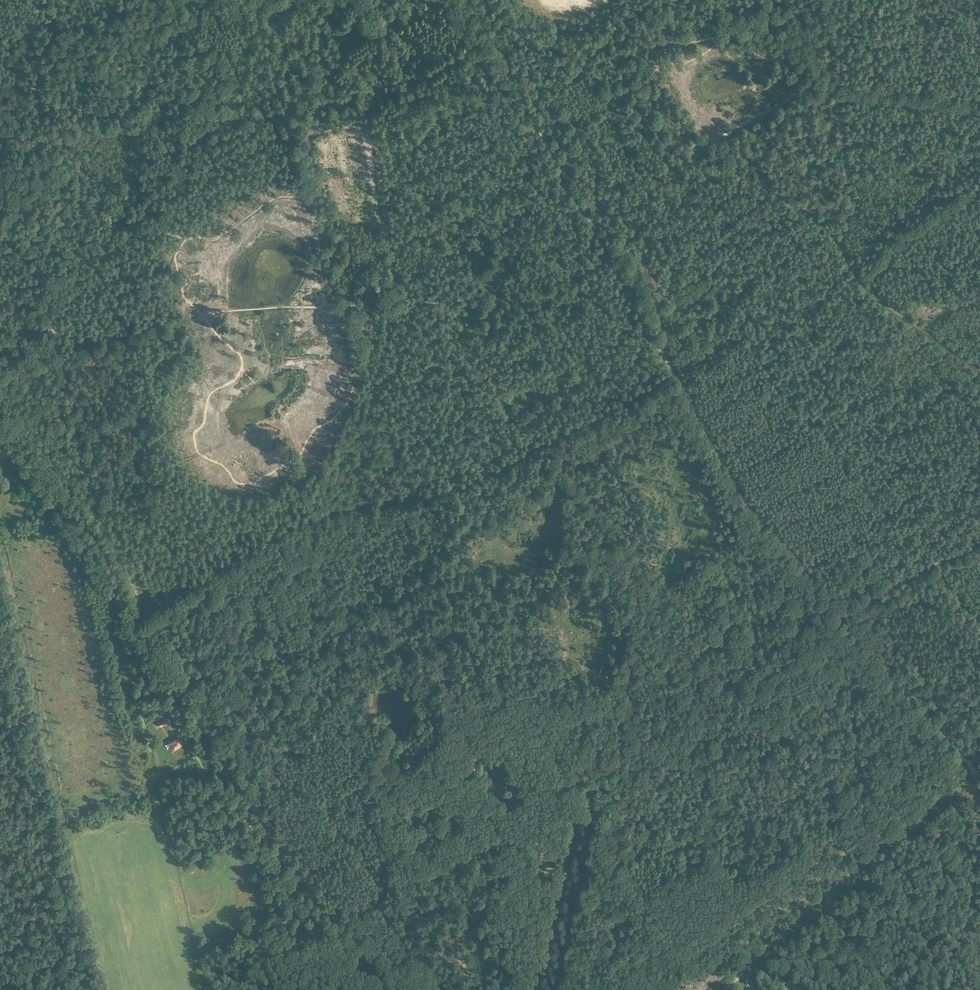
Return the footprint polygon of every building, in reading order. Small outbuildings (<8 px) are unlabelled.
[(167,716),(158,722),(161,727),(166,724),(166,725),(171,722),(167,716)] [(179,736),(169,742),(173,750),(183,744),(179,736)] [(200,866),(203,871),(209,867),(206,862),(200,866)]
